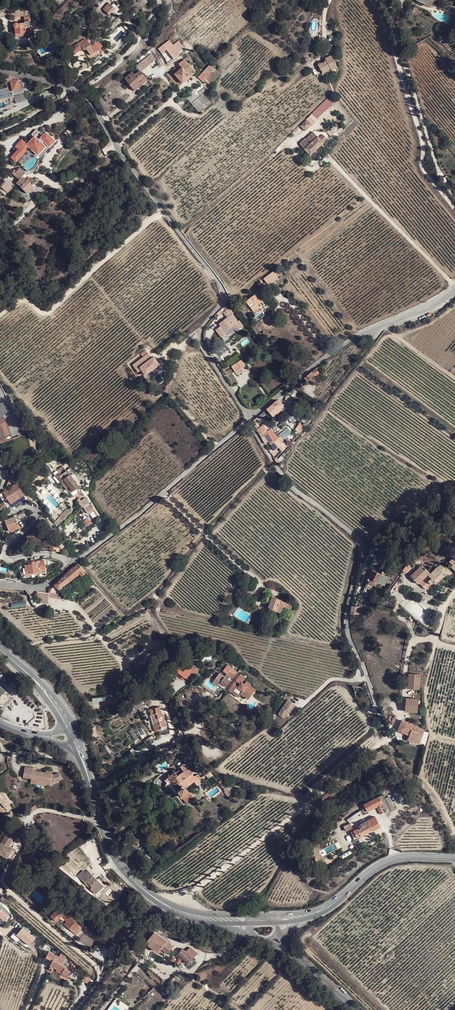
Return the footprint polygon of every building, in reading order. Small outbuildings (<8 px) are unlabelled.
[(430,14),(438,2),(436,0),(415,0),(421,3),(419,8),(430,14)] [(103,9),(110,15),(115,9),(115,8),(117,7),(113,3),(111,5),(109,3),(103,9)] [(29,21),(31,21),(31,19),(29,19),(29,16),(24,17),(25,23),(18,24),(17,23),(16,23),(16,24),(15,24),(14,25),(14,26),(13,26),(13,29),(15,29),(16,37),(33,35),(33,29),(30,29),(29,21)] [(99,49),(95,43),(92,44),(88,39),(86,40),(87,41),(81,45),(83,48),(83,49),(83,50),(84,50),(85,50),(86,50),(87,50),(91,55),(99,49)] [(167,50),(174,59),(180,54),(173,45),(169,40),(158,49),(162,54),(167,50)] [(173,45),(180,54),(185,50),(178,41),(173,45)] [(330,68),(332,70),(332,71),(338,67),(331,56),(325,59),(326,61),(318,66),(322,72),(330,68)] [(205,59),(199,65),(202,68),(207,63),(207,62),(207,61),(206,60),(206,61),(205,59)] [(195,73),(190,66),(184,60),(179,64),(181,67),(179,68),(181,70),(179,71),(176,68),(167,75),(178,88),(195,73)] [(193,64),(190,66),(195,73),(198,71),(193,64)] [(210,65),(198,78),(204,83),(205,81),(204,80),(215,69),(210,65)] [(141,81),(143,83),(148,80),(138,68),(124,78),(132,88),(141,81)] [(204,80),(205,81),(210,86),(220,74),(215,69),(204,80)] [(18,78),(9,75),(11,83),(12,91),(21,89),(18,78)] [(135,91),(143,83),(141,81),(132,88),(135,91)] [(196,89),(186,97),(192,104),(201,96),(199,93),(198,92),(196,89)] [(201,96),(192,104),(199,113),(211,103),(201,92),(199,93),(201,96)] [(312,114),(306,120),(312,126),(318,120),(312,114)] [(302,124),(295,131),(296,132),(303,126),(302,124)] [(16,162),(30,147),(38,155),(42,151),(44,153),(47,150),(56,139),(50,133),(52,131),(48,128),(39,138),(35,134),(27,143),(22,138),(15,145),(18,148),(10,156),(16,162)] [(332,129),(327,133),(331,137),(336,133),(332,129)] [(314,133),(305,141),(309,146),(305,149),(310,155),(324,143),(323,143),(327,139),(325,137),(323,135),(319,139),(314,133)] [(443,165),(440,166),(441,168),(450,182),(453,180),(443,165)] [(20,168),(17,171),(18,173),(15,176),(19,180),(23,176),(23,177),(27,173),(24,171),(20,168)] [(29,178),(27,180),(23,177),(23,176),(19,180),(16,183),(28,194),(34,187),(32,186),(34,183),(35,181),(32,179),(29,178)] [(12,188),(4,179),(0,183),(0,185),(0,186),(0,190),(4,194),(6,191),(8,193),(12,188)] [(273,271),(263,278),(268,285),(278,277),(273,271)] [(260,302),(264,299),(259,292),(246,301),(253,312),(262,305),(260,302)] [(229,308),(223,312),(227,318),(218,324),(219,324),(216,326),(219,331),(222,329),(224,332),(232,326),(236,331),(243,326),(239,320),(238,322),(232,314),(234,313),(229,308)] [(152,358),(148,353),(133,366),(138,372),(141,370),(145,375),(159,364),(153,357),(152,358)] [(242,359),(232,366),(236,372),(246,365),(242,359)] [(303,378),(307,381),(309,379),(310,380),(314,375),(315,376),(319,373),(315,368),(303,378)] [(270,414),(275,410),(282,405),(277,400),(266,409),(269,412),(270,414)] [(9,411),(3,402),(0,403),(0,418),(9,411)] [(275,410),(277,413),(284,407),(282,405),(275,410)] [(266,409),(255,419),(257,423),(261,420),(261,419),(269,412),(266,409)] [(252,421),(261,438),(264,436),(270,444),(275,450),(279,447),(277,445),(281,442),(278,439),(277,437),(271,429),(268,431),(267,430),(266,430),(263,425),(260,427),(257,423),(255,419),(252,421)] [(261,438),(266,447),(270,444),(264,436),(261,438)] [(60,475),(56,478),(69,494),(78,486),(66,470),(65,471),(61,466),(59,465),(55,468),(60,475)] [(8,479),(8,480),(7,482),(5,486),(3,489),(0,493),(0,496),(3,501),(7,498),(9,501),(11,504),(24,495),(16,483),(9,488),(11,482),(11,479),(8,479)] [(11,504),(13,507),(26,498),(24,495),(11,504)] [(88,501),(84,495),(76,500),(81,507),(86,504),(88,501)] [(84,508),(88,513),(93,509),(90,504),(84,508)] [(8,530),(18,526),(17,521),(15,516),(5,520),(8,530)] [(54,523),(57,526),(62,520),(61,518),(59,517),(54,523)] [(39,541),(44,538),(39,530),(29,535),(24,537),(26,541),(31,539),(34,543),(39,541)] [(61,548),(64,546),(62,544),(61,544),(55,536),(51,539),(57,547),(59,545),(61,548)] [(31,564),(28,564),(24,565),(26,573),(40,571),(40,570),(45,569),(44,564),(44,559),(31,562),(31,564)] [(81,576),(86,572),(78,563),(68,571),(54,585),(57,589),(59,589),(60,589),(62,587),(69,581),(79,573),(81,576)] [(408,563),(402,571),(406,573),(411,566),(408,563)] [(430,574),(427,571),(425,573),(418,569),(410,576),(418,584),(419,583),(420,583),(420,584),(425,590),(434,582),(436,584),(445,575),(444,574),(447,571),(441,565),(439,567),(438,567),(437,568),(430,574)] [(370,584),(368,588),(374,590),(376,587),(377,587),(378,583),(386,586),(389,578),(371,570),(370,574),(368,579),(370,580),(368,583),(370,584)] [(259,596),(249,586),(245,591),(255,600),(259,596)] [(49,594),(37,592),(36,598),(40,598),(40,603),(48,604),(48,598),(49,594)] [(292,606),(272,597),(268,607),(267,611),(272,613),(273,610),(276,611),(280,613),(282,607),(290,611),(292,606)] [(351,606),(350,614),(356,614),(360,613),(361,607),(357,606),(357,607),(351,606)] [(267,612),(259,607),(256,610),(260,612),(259,614),(257,617),(262,620),(267,612)] [(180,666),(176,671),(185,677),(190,681),(200,669),(190,662),(186,667),(182,664),(180,662),(179,665),(180,666)] [(238,672),(232,667),(227,673),(229,674),(226,677),(225,676),(218,684),(224,689),(231,681),(228,679),(231,676),(233,678),(238,672)] [(244,675),(241,674),(236,680),(240,683),(237,686),(234,683),(229,690),(233,693),(238,697),(241,694),(246,698),(250,693),(252,694),(255,689),(251,686),(251,684),(246,681),(244,683),(242,681),(244,678),(244,675)] [(419,689),(421,675),(409,674),(407,688),(419,689)] [(5,708),(15,698),(0,686),(0,705),(5,708)] [(405,711),(417,712),(418,700),(407,699),(405,711)] [(160,706),(149,710),(151,715),(152,715),(154,723),(154,725),(153,726),(154,731),(162,729),(161,727),(167,726),(164,717),(163,717),(160,706)] [(282,726),(288,722),(286,721),(287,720),(284,717),(279,722),(282,726)] [(419,744),(424,730),(402,721),(398,731),(409,736),(408,740),(413,742),(419,744)] [(168,777),(164,780),(167,784),(183,806),(194,799),(186,787),(196,780),(200,778),(198,774),(194,776),(189,767),(187,762),(180,767),(181,769),(176,773),(174,771),(168,776),(168,777)] [(32,769),(24,768),(23,778),(31,779),(34,780),(34,781),(46,782),(45,784),(50,785),(50,783),(54,783),(60,780),(57,773),(53,775),(45,774),(45,773),(40,772),(40,773),(39,773),(39,772),(34,772),(34,771),(32,771),(32,769)] [(213,775),(207,780),(211,786),(217,781),(213,775)] [(224,789),(227,787),(221,780),(218,782),(224,789)] [(0,812),(1,811),(3,814),(7,811),(5,809),(9,806),(10,805),(1,792),(0,793),(0,812)] [(380,815),(391,810),(389,806),(387,802),(386,799),(383,795),(364,805),(367,812),(376,807),(380,815)] [(390,797),(386,799),(387,802),(389,806),(391,810),(395,808),(390,797)] [(355,814),(347,819),(350,823),(358,818),(355,814)] [(358,827),(353,829),(357,837),(360,836),(361,836),(368,833),(372,831),(381,827),(377,821),(370,824),(368,821),(357,826),(358,827)] [(0,850),(0,852),(7,856),(8,854),(14,858),(18,850),(11,846),(18,834),(11,831),(0,850)] [(90,889),(93,892),(101,884),(103,883),(98,878),(97,879),(88,870),(85,872),(83,870),(77,876),(84,883),(86,881),(91,887),(90,889)] [(93,892),(95,894),(104,886),(101,884),(93,892)] [(80,925),(56,905),(52,908),(56,911),(51,917),(57,922),(62,916),(66,919),(65,919),(67,921),(65,924),(74,932),(76,929),(78,930),(80,932),(83,928),(79,925),(80,925)] [(7,907),(6,907),(6,908),(4,911),(0,908),(0,914),(1,915),(6,919),(9,922),(12,917),(8,908),(7,907)] [(155,932),(145,943),(164,956),(173,946),(167,941),(155,932)] [(183,958),(188,963),(197,954),(190,948),(186,951),(182,948),(178,954),(181,956),(176,962),(178,964),(182,960),(183,958)] [(56,955),(50,952),(47,957),(53,960),(56,955)] [(65,960),(56,955),(53,960),(53,961),(50,966),(57,969),(63,972),(62,974),(68,978),(71,972),(65,968),(66,967),(62,964),(65,960)] [(149,969),(146,972),(150,975),(149,976),(153,980),(154,979),(157,977),(157,976),(149,969)] [(85,974),(81,980),(87,984),(91,978),(85,974)]
